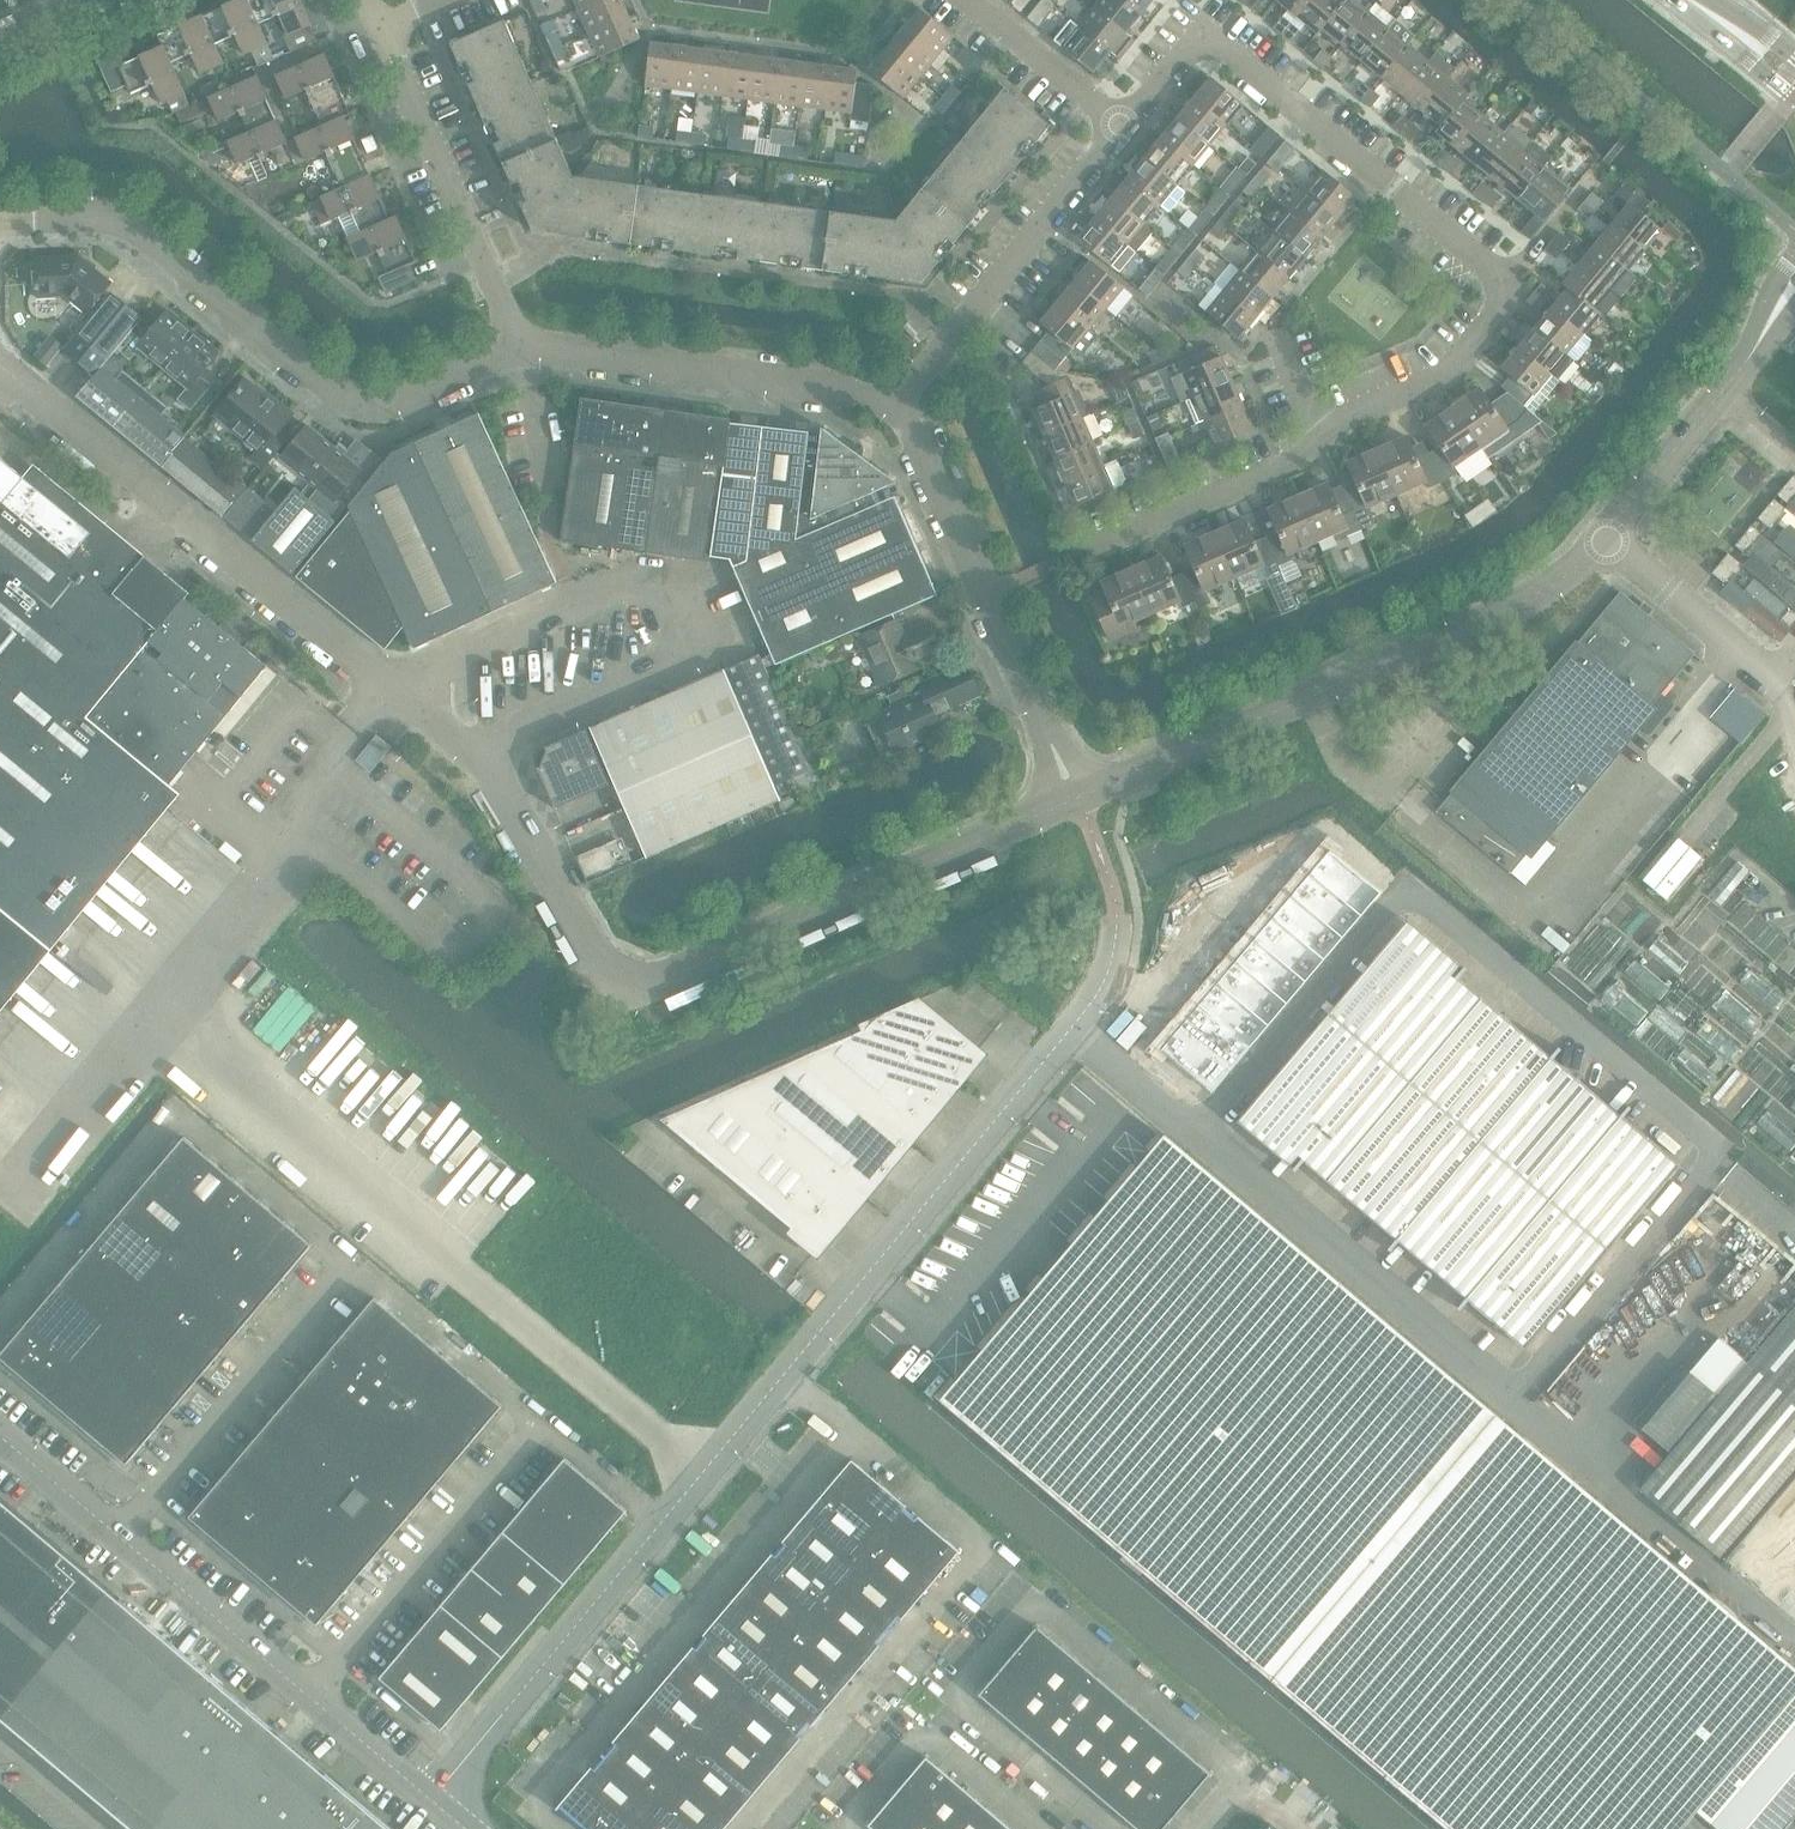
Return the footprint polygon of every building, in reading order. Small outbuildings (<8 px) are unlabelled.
[(202,16),(214,44),(215,43),(236,34),(245,54),(268,44),(259,24),(258,24),(247,0),(237,0),(202,16)] [(258,24),(259,24),(279,15),(288,34),(283,36),(290,52),(318,40),(311,25),(301,0),(247,0),(258,24)] [(546,11),(541,0),(532,0),(530,1),(536,15),(546,11)] [(579,9),(599,0),(575,0),(579,9)] [(622,0),(599,0),(579,9),(589,33),(628,15),(622,0)] [(1032,0),(1013,0),(1010,4),(1021,13),(1032,0)] [(1057,4),(1052,0),(1041,0),(1026,18),(1038,27),(1057,4)] [(1094,6),(1126,32),(1143,12),(1128,0),(1099,0),(1094,6)] [(1143,12),(1153,0),(1128,0),(1143,12)] [(1242,2),(1251,9),(1258,0),(1244,0),(1242,2)] [(1297,16),(1311,0),(1278,0),(1297,16)] [(1322,28),(1322,27),(1343,1),(1342,0),(1311,0),(1297,16),(1318,33),(1322,28)] [(1342,44),(1368,12),(1353,0),(1344,0),(1343,1),(1322,27),(1322,28),(1342,44)] [(1094,6),(1078,26),(1110,52),(1126,32),(1094,6)] [(920,9),(903,30),(946,64),(953,55),(944,48),(954,36),(920,9)] [(1342,44),(1362,60),(1388,29),(1368,12),(1342,44)] [(639,40),(628,15),(589,33),(600,57),(639,40)] [(1273,27),(1282,35),(1292,23),(1283,15),(1273,27)] [(157,35),(162,46),(163,46),(171,63),(192,54),(201,74),(224,64),(215,43),(214,44),(202,16),(157,35)] [(541,25),(551,49),(562,44),(556,31),(560,30),(555,19),(541,25)] [(1110,52),(1078,26),(1070,19),(1053,40),(1093,73),(1110,52)] [(533,231),(712,255),(921,283),(1050,125),(1005,88),(896,221),(573,177),(564,155),(557,140),(504,20),(451,44),(533,231)] [(1300,29),(1292,23),(1282,35),(1290,41),(1300,29)] [(1362,60),(1382,77),(1408,45),(1388,29),(1362,60)] [(903,30),(887,50),(920,77),(932,62),(942,70),(946,64),(903,30)] [(645,85),(672,89),(677,46),(651,42),(645,85)] [(568,58),(562,44),(551,49),(557,63),(568,58)] [(1382,77),(1401,93),(1428,61),(1408,45),(1382,77)] [(185,94),(171,63),(163,46),(162,46),(120,65),(115,54),(98,61),(112,92),(127,85),(131,93),(153,84),(162,104),(168,101),(185,94)] [(672,89),(697,92),(703,49),(677,46),(672,89)] [(1313,60),(1322,68),(1332,56),(1323,48),(1313,60)] [(697,92),(723,95),(729,53),(703,49),(697,92)] [(903,98),(920,77),(887,50),(870,71),(903,98)] [(1401,93),(1421,110),(1448,78),(1456,68),(1436,52),(1428,61),(1401,93)] [(754,56),(729,53),(723,95),(749,99),(754,56)] [(307,90),(323,125),(323,126),(344,117),(351,114),(344,99),(324,54),(276,75),(287,98),(307,90)] [(976,75),(986,62),(977,55),(967,68),(976,75)] [(780,60),(754,56),(749,99),(774,102),(780,60)] [(1341,63),(1332,56),(1322,68),(1331,75),(1341,63)] [(806,63),(780,60),(774,102),(800,106),(806,63)] [(831,67),(806,63),(800,106),(826,109),(831,67)] [(858,70),(831,67),(826,109),(851,113),(850,120),(869,122),(875,85),(856,82),(858,70)] [(240,111),(249,132),(277,120),(257,76),(209,97),(219,120),(240,111)] [(1211,78),(1194,98),(1226,125),(1242,104),(1211,78)] [(1421,110),(1441,126),(1463,100),(1464,100),(1468,95),(1448,78),(1421,110)] [(219,79),(204,86),(208,96),(223,89),(219,79)] [(1353,93),(1362,100),(1372,89),(1363,81),(1353,93)] [(955,82),(943,96),(952,103),(964,89),(955,82)] [(1380,96),(1372,89),(1362,100),(1370,107),(1380,96)] [(185,94),(168,101),(173,113),(176,112),(190,106),(185,94)] [(945,112),(952,103),(943,96),(936,105),(945,112)] [(1209,145),(1226,125),(1194,98),(1177,118),(1209,145)] [(190,106),(176,112),(181,121),(206,110),(202,100),(190,106)] [(1437,132),(1457,148),(1483,116),(1464,100),(1463,100),(1441,126),(1436,131),(1437,132)] [(1392,126),(1402,134),(1412,121),(1402,114),(1392,126)] [(730,115),(727,136),(742,138),(745,118),(730,115)] [(1457,148),(1477,165),(1503,133),(1483,116),(1457,148)] [(326,151),(342,187),(342,188),(370,176),(370,175),(364,161),(344,117),(323,126),(323,125),(296,137),(306,160),(306,161),(326,151)] [(677,142),(690,143),(692,133),(693,133),(695,120),(681,118),(677,142)] [(1193,164),(1209,145),(1177,118),(1161,138),(1193,164)] [(296,137),(286,141),(277,120),(249,132),(229,141),(233,151),(239,164),(259,155),(269,177),(306,160),(296,137)] [(1420,128),(1412,121),(1402,134),(1410,140),(1420,128)] [(1477,165),(1497,181),(1530,141),(1510,124),(1503,133),(1477,165)] [(654,138),(655,127),(640,125),(639,136),(654,138)] [(1261,159),(1280,135),(1269,126),(1250,149),(1261,159)] [(586,128),(557,140),(564,155),(579,148),(590,137),(586,128)] [(782,156),(793,157),(795,146),(797,146),(799,133),(785,132),(782,156)] [(709,135),(693,133),(692,133),(690,143),(707,146),(709,135)] [(729,137),(727,148),(730,149),(742,150),(743,139),(729,137)] [(761,140),(743,138),(743,139),(742,150),(760,153),(761,140)] [(1176,184),(1193,164),(1161,138),(1144,158),(1176,184)] [(1276,151),(1266,163),(1277,172),(1297,149),(1294,147),(1286,140),(1276,151)] [(229,141),(199,154),(205,159),(213,165),(233,151),(229,141)] [(1497,181),(1517,198),(1543,166),(1550,157),(1530,141),(1497,181)] [(814,148),(797,146),(795,146),(793,157),(812,160),(814,148)] [(1433,159),(1442,166),(1452,154),(1443,147),(1433,159)] [(588,174),(601,156),(591,148),(577,166),(588,174)] [(864,166),(865,155),(836,151),(835,163),(864,166)] [(1460,161),(1452,154),(1442,166),(1450,173),(1460,161)] [(1249,156),(1238,169),(1247,176),(1257,163),(1249,156)] [(1185,192),(1176,184),(1144,158),(1128,178),(1160,204),(1169,212),(1185,192)] [(1571,189),(1543,166),(1517,198),(1545,221),(1571,189)] [(1238,169),(1222,189),(1230,196),(1247,176),(1238,169)] [(1262,169),(1252,180),(1261,187),(1270,176),(1262,169)] [(1323,171),(1306,191),(1338,217),(1355,197),(1323,171)] [(390,220),(390,219),(370,176),(342,188),(342,187),(322,196),(322,197),(326,206),(332,220),(352,211),(362,231),(362,232),(390,220)] [(1143,224),(1160,204),(1128,178),(1112,198),(1143,224)] [(1251,199),(1261,187),(1252,180),(1243,192),(1251,199)] [(1473,191),(1482,199),(1492,187),(1483,180),(1473,191)] [(1500,194),(1492,187),(1482,199),(1490,206),(1500,194)] [(1222,189),(1206,209),(1214,216),(1230,196),(1222,189)] [(1306,191),(1290,211),(1321,237),(1338,217),(1306,191)] [(1593,191),(1584,201),(1596,210),(1604,201),(1593,191)] [(322,197),(309,203),(312,212),(315,210),(326,206),(322,197)] [(1127,244),(1143,224),(1112,198),(1095,218),(1127,244)] [(1589,218),(1596,210),(1584,201),(1578,209),(1589,218)] [(1629,203),(1612,223),(1644,250),(1661,229),(1629,203)] [(1229,208),(1219,220),(1228,228),(1238,216),(1229,208)] [(1206,209),(1189,229),(1197,236),(1214,216),(1206,209)] [(1290,211),(1273,231),(1305,257),(1321,237),(1290,211)] [(1522,232),(1532,220),(1523,213),(1513,225),(1522,232)] [(396,216),(390,219),(390,220),(362,232),(362,231),(348,237),(358,261),(378,252),(388,273),(379,277),(386,293),(416,279),(410,264),(416,261),(396,216)] [(1136,252),(1127,244),(1095,218),(1078,239),(1119,272),(1136,252)] [(1219,239),(1228,228),(1219,220),(1210,232),(1219,239)] [(1612,223),(1596,243),(1628,270),(1644,250),(1612,223)] [(1666,224),(1661,229),(1668,234),(1672,229),(1666,224)] [(1189,229),(1173,249),(1181,256),(1197,236),(1189,229)] [(1273,231),(1257,251),(1288,277),(1305,257),(1273,231)] [(1559,231),(1552,240),(1563,250),(1571,241),(1559,231)] [(1556,258),(1563,250),(1552,240),(1545,249),(1556,258)] [(1637,278),(1628,270),(1596,243),(1579,263),(1621,297),(1637,278)] [(1165,276),(1181,256),(1173,249),(1156,269),(1165,276)] [(1195,249),(1186,260),(1195,267),(1204,256),(1195,249)] [(1257,251),(1240,271),(1272,297),(1288,277),(1257,251)] [(89,308),(95,313),(108,297),(103,292),(111,283),(78,256),(36,259),(38,296),(61,295),(63,292),(87,311),(89,308)] [(1185,278),(1195,267),(1186,260),(1177,271),(1185,278)] [(1091,261),(1074,282),(1106,308),(1116,317),(1133,296),(1123,288),(1091,261)] [(1604,317),(1621,297),(1579,263),(1562,284),(1568,288),(1600,314),(1604,317)] [(1146,298),(1165,276),(1156,269),(1138,291),(1146,298)] [(1240,271),(1224,291),(1256,317),(1272,297),(1240,271)] [(1074,282),(1058,302),(1090,328),(1106,308),(1074,282)] [(1541,283),(1533,292),(1545,302),(1552,293),(1541,283)] [(1256,317),(1224,291),(1217,285),(1200,306),(1239,338),(1256,317)] [(1568,288),(1552,308),(1583,334),(1600,314),(1568,288)] [(1662,290),(1659,294),(1667,301),(1670,297),(1662,290)] [(1533,292),(1526,301),(1538,311),(1545,302),(1533,292)] [(108,297),(95,313),(65,349),(95,373),(140,318),(111,294),(108,297)] [(1049,329),(1040,341),(1063,360),(1067,356),(1073,349),(1081,356),(1098,335),(1096,333),(1090,328),(1058,302),(1041,322),(1049,329)] [(1552,308),(1535,327),(1575,361),(1579,361),(1591,347),(1591,342),(1592,341),(1583,334),(1552,308)] [(140,347),(164,367),(193,331),(168,311),(149,334),(138,325),(118,349),(130,359),(140,347)] [(1651,322),(1645,328),(1654,335),(1659,329),(1651,322)] [(1508,323),(1500,332),(1512,341),(1519,332),(1508,323)] [(1559,381),(1575,361),(1535,327),(1519,347),(1559,381)] [(218,352),(193,331),(164,367),(187,386),(177,397),(191,408),(212,384),(203,376),(207,371),(205,369),(218,352)] [(51,336),(35,355),(47,366),(63,346),(51,336)] [(1040,341),(1031,352),(1054,371),(1055,370),(1063,360),(1040,341)] [(1176,344),(1162,350),(1166,359),(1180,354),(1176,344)] [(1183,373),(1171,378),(1182,402),(1186,401),(1232,381),(1221,356),(1220,357),(1215,346),(1191,356),(1196,367),(1183,373)] [(1534,414),(1560,382),(1559,381),(1519,347),(1502,368),(1510,375),(1501,386),(1524,406),(1534,414)] [(1153,365),(1166,359),(1162,350),(1149,355),(1153,365)] [(1031,352),(1022,363),(1045,382),(1054,371),(1031,352)] [(78,396),(115,426),(139,397),(102,366),(78,396)] [(1078,390),(1071,393),(1065,379),(1037,391),(1043,405),(1033,410),(1044,434),(1088,415),(1078,390)] [(219,414),(239,432),(260,449),(252,458),(264,468),(289,438),(278,429),(285,420),(263,402),(266,398),(246,381),(219,414)] [(1232,381),(1186,401),(1196,424),(1242,404),(1232,381)] [(1117,397),(1127,392),(1123,382),(1113,386),(1117,397)] [(1480,388),(1453,407),(1481,447),(1490,460),(1540,425),(1544,422),(1524,406),(1512,396),(1493,408),(1480,388)] [(186,436),(139,397),(115,426),(162,465),(186,436)] [(581,398),(575,445),(605,450),(607,437),(612,438),(610,450),(660,457),(667,410),(581,398)] [(1196,424),(1191,426),(1194,432),(1207,427),(1215,445),(1253,429),(1242,404),(1196,424)] [(1120,413),(1126,426),(1139,421),(1134,407),(1120,413)] [(1490,460),(1481,447),(1453,407),(1426,425),(1440,446),(1429,453),(1445,480),(1458,471),(1463,478),(1490,460)] [(667,410),(660,457),(646,553),(711,561),(712,556),(730,558),(732,563),(747,557),(756,478),(723,474),(730,423),(731,419),(667,410)] [(478,413),(414,442),(493,612),(557,583),(478,413)] [(1093,413),(1088,415),(1044,434),(1054,458),(1092,441),(1103,436),(1093,413)] [(1157,413),(1146,418),(1153,433),(1164,428),(1157,413)] [(1145,435),(1139,421),(1126,426),(1132,440),(1145,435)] [(1544,422),(1540,425),(1549,438),(1557,433),(1544,422)] [(762,427),(730,423),(723,474),(756,478),(762,427)] [(300,564),(347,508),(349,505),(384,462),(357,440),(344,457),(307,427),(283,457),(312,481),(302,493),(295,487),(276,511),(248,488),(225,517),(293,573),(300,564)] [(809,432),(762,427),(756,478),(747,557),(732,563),(776,664),(938,595),(895,496),(893,497),(887,485),(891,484),(862,463),(864,448),(850,454),(822,433),(821,436),(809,435),(809,432)] [(1167,466),(1180,460),(1168,433),(1155,438),(1167,466)] [(1429,487),(1445,480),(1429,453),(1417,458),(1407,436),(1377,449),(1396,494),(1426,481),(1429,487)] [(561,541),(646,553),(660,457),(610,450),(612,438),(607,437),(605,450),(575,445),(561,541)] [(223,516),(246,489),(186,439),(163,467),(223,516)] [(1103,465),(1092,441),(1054,458),(1065,481),(1103,465)] [(414,442),(392,452),(384,462),(349,505),(404,626),(414,648),(493,612),(414,442)] [(1342,484),(1349,500),(1362,529),(1375,523),(1368,506),(1396,494),(1377,449),(1347,462),(1354,479),(1342,484)] [(1150,474),(1160,469),(1154,455),(1144,460),(1150,474)] [(180,794),(169,785),(273,659),(191,592),(195,586),(151,549),(135,568),(0,456),(0,1012),(180,794)] [(1116,459),(1103,465),(1065,481),(1075,506),(1113,489),(1123,485),(1125,480),(1116,459)] [(1778,494),(1789,504),(1794,497),(1794,476),(1794,475),(1778,494)] [(1328,483),(1298,496),(1317,541),(1346,528),(1349,535),(1362,529),(1349,500),(1338,505),(1328,483)] [(1278,531),(1266,537),(1279,565),(1291,560),(1288,553),(1317,541),(1298,496),(1268,509),(1278,531)] [(1786,508),(1774,498),(1758,518),(1770,528),(1786,508)] [(385,649),(404,626),(349,505),(347,508),(300,564),(304,567),(297,576),(385,649)] [(1770,528),(1794,549),(1794,516),(1786,508),(1770,528)] [(1472,509),(1464,515),(1469,522),(1473,527),(1480,522),(1478,518),(1472,509)] [(1244,519),(1214,532),(1234,577),(1263,564),(1269,578),(1281,572),(1282,572),(1279,565),(1266,537),(1254,542),(1244,519)] [(1763,535),(1752,526),(1735,545),(1747,555),(1763,535)] [(1194,568),(1182,573),(1195,602),(1198,608),(1211,603),(1205,590),(1234,577),(1214,532),(1185,545),(1194,568)] [(1747,555),(1794,595),(1794,562),(1763,535),(1747,555)] [(1724,583),(1724,582),(1741,563),(1729,553),(1713,573),(1724,583)] [(1161,556),(1131,569),(1150,613),(1179,601),(1182,607),(1195,602),(1182,573),(1171,578),(1161,556)] [(1724,582),(1786,634),(1794,623),(1794,608),(1741,563),(1724,582)] [(1121,626),(1150,613),(1131,569),(1101,582),(1111,604),(1097,610),(1110,639),(1124,633),(1121,626)] [(1269,578),(1266,579),(1270,587),(1285,580),(1281,572),(1269,578)] [(914,661),(941,650),(929,623),(903,635),(897,621),(861,636),(882,684),(918,669),(914,661)] [(758,655),(726,669),(775,786),(810,770),(765,669),(764,668),(758,655)] [(894,709),(881,714),(896,750),(940,731),(934,717),(949,711),(982,697),(966,662),(888,696),(894,709)] [(541,766),(538,768),(555,808),(615,782),(647,856),(712,828),(780,798),(775,786),(735,693),(725,669),(591,728),(591,729),(586,731),(586,730),(546,747),(547,750),(547,751),(541,766)] [(1740,743),(1763,716),(1733,691),(1710,718),(1740,743)] [(373,739),(356,760),(371,772),(391,746),(376,735),(373,739)] [(1669,902),(1706,859),(1677,835),(1641,878),(1669,902)] [(622,838),(576,857),(586,880),(587,882),(633,862),(622,838)] [(1381,892),(1329,848),(1311,871),(1363,914),(1381,892)] [(1738,861),(1710,896),(1721,905),(1750,871),(1738,861)] [(1292,893),(1344,937),(1363,914),(1311,871),(1292,893)] [(1273,915),(1325,959),(1344,937),(1292,893),(1273,915)] [(1254,938),(1306,981),(1325,959),(1273,915),(1254,938)] [(1293,1168),(1295,1170),(1303,1161),(1397,1237),(1388,1248),(1390,1250),(1398,1241),(1465,1298),(1457,1307),(1460,1309),(1467,1299),(1528,1343),(1680,1166),(1622,1117),(1630,1107),(1628,1105),(1620,1115),(1553,1058),(1561,1049),(1558,1047),(1550,1056),(1458,978),(1466,968),(1464,967),(1455,976),(1409,937),(1370,983),(1360,975),(1358,978),(1367,986),(1295,1070),(1286,1062),(1284,1065),(1293,1073),(1254,1119),(1301,1159),(1293,1168)] [(1235,960),(1287,1004),(1306,981),(1254,938),(1235,960)] [(1657,939),(1649,949),(1679,974),(1687,965),(1657,939)] [(1634,959),(1625,971),(1659,1000),(1669,988),(1634,959)] [(1216,982),(1268,1026),(1287,1004),(1235,960),(1216,982)] [(1751,970),(1741,981),(1774,1009),(1783,997),(1751,970)] [(1198,1004),(1250,1048),(1268,1026),(1216,982),(1198,1004)] [(1612,984),(1603,996),(1637,1025),(1647,1013),(1612,984)] [(1728,995),(1719,1006),(1752,1034),(1762,1022),(1728,995)] [(1179,1027),(1231,1070),(1250,1048),(1198,1004),(1179,1027)] [(660,1119),(712,1162),(810,1243),(809,1245),(818,1252),(825,1243),(823,1242),(973,1062),(974,1063),(981,1054),(973,1047),(971,1048),(919,1005),(660,1119)] [(1707,1021),(1697,1032),(1731,1060),(1741,1049),(1707,1021)] [(1160,1049),(1212,1093),(1231,1070),(1179,1027),(1160,1049)] [(1684,1049),(1676,1058),(1710,1086),(1717,1077),(1684,1049)] [(1758,1122),(1792,1150),(1794,1146),(1794,1133),(1767,1110),(1758,1122)] [(903,1365),(1451,1828),(1587,1828),(1753,1633),(1139,1115),(1125,1132),(1118,1127),(1110,1121),(903,1365)] [(642,1139),(634,1132),(625,1142),(633,1149),(642,1139)] [(0,1355),(0,1358),(127,1465),(312,1245),(184,1137),(0,1355)] [(374,1298),(189,1517),(317,1625),(502,1406),(374,1298)] [(1639,1490),(1719,1558),(1794,1469),(1794,1306),(1716,1399),(1682,1369),(1634,1426),(1668,1455),(1639,1490)] [(564,1460),(517,1515),(579,1567),(625,1511),(564,1460)] [(712,1624),(556,1808),(580,1828),(724,1828),(957,1553),(851,1460),(712,1624)] [(1765,1513),(1792,1536),(1794,1532),(1794,1478),(1765,1513)] [(119,1596),(0,1496),(0,1723),(124,1828),(392,1828),(118,1598),(119,1596)] [(517,1515),(471,1569),(533,1621),(579,1567),(517,1515)] [(471,1569),(426,1623),(487,1675),(533,1621),(471,1569)] [(441,1730),(487,1675),(426,1623),(380,1678),(441,1730)] [(1104,1683),(1036,1625),(978,1694),(1137,1828),(1162,1828),(1210,1773),(1104,1683)] [(1764,1638),(1794,1664),(1794,1645),(1774,1627),(1764,1638)] [(1610,1828),(1681,1828),(1697,1811),(1708,1820),(1794,1714),(1794,1668),(1767,1644),(1610,1828)] [(1708,1820),(1718,1828),(1784,1828),(1794,1816),(1794,1714),(1708,1820)] [(872,1828),(1012,1828),(926,1756),(868,1825),(872,1828)]
